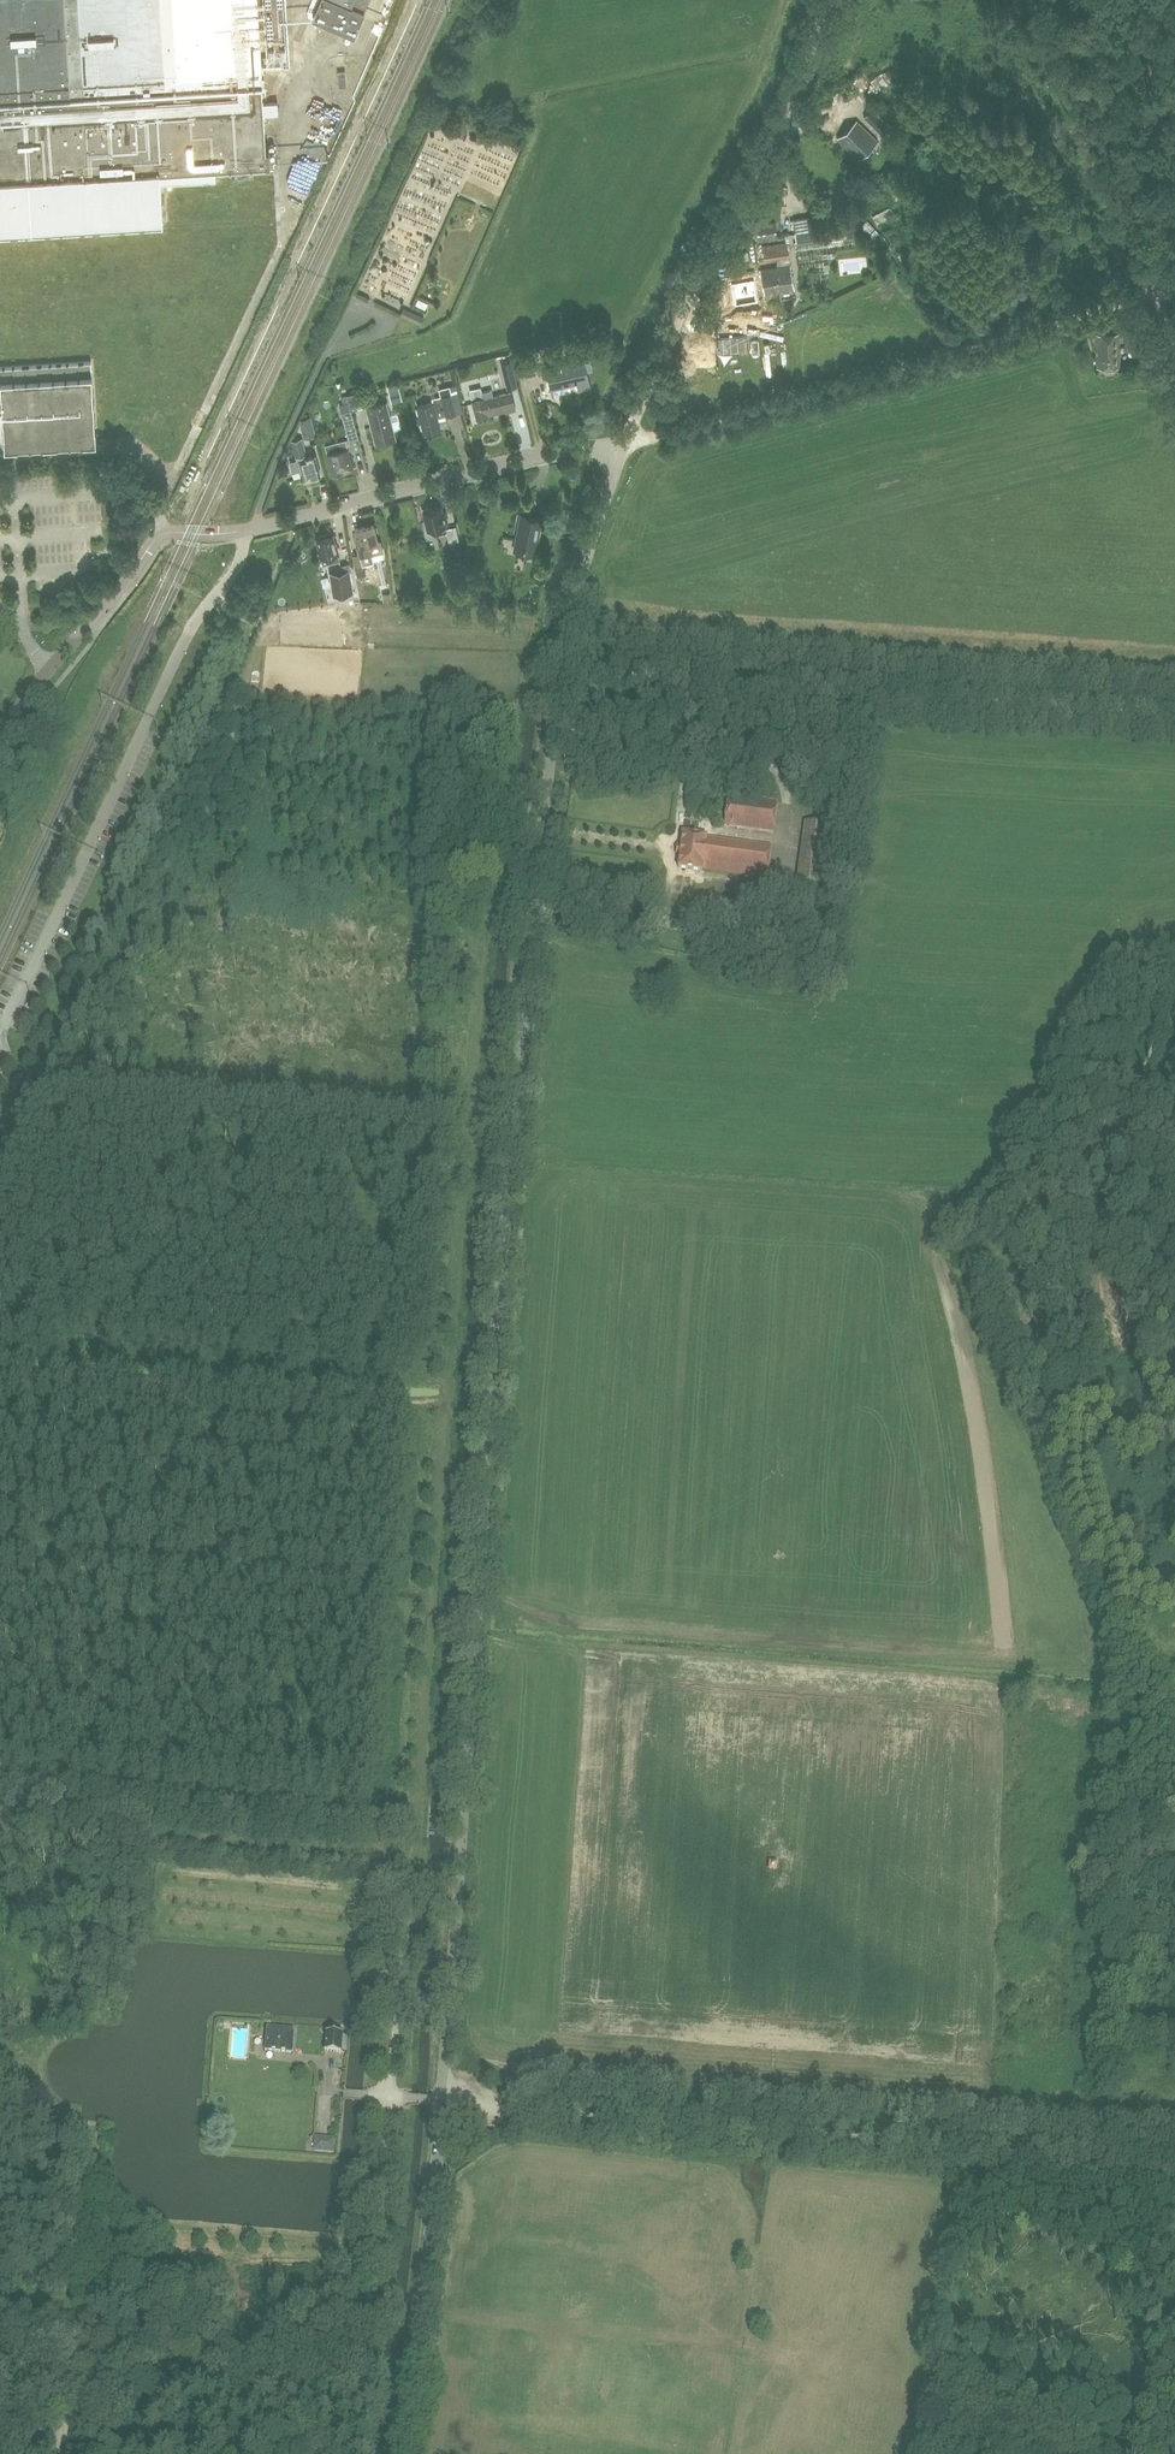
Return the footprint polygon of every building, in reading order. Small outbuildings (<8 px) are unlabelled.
[(163,219),(160,183),(215,179),(215,171),(266,167),(263,119),(270,119),(269,114),(277,113),(277,101),(262,102),(261,85),(263,85),(262,71),(260,72),(256,0),(0,0),(0,229),(163,219)] [(284,0),(261,0),(265,65),(288,63),(284,0)] [(312,18),(353,36),(363,12),(362,12),(367,0),(320,0),(312,18)] [(337,71),(338,87),(346,87),(344,70),(337,71)] [(864,116),(883,136),(891,128),(871,109),(864,116)] [(877,141),(856,120),(838,138),(858,160),(877,141)] [(781,237),(779,222),(757,225),(759,240),(781,237)] [(845,235),(844,226),(795,232),(795,233),(791,233),(792,236),(795,236),(796,245),(829,240),(831,240),(831,237),(845,235)] [(775,244),(777,258),(789,257),(787,242),(775,244)] [(765,260),(777,258),(775,244),(763,245),(765,260)] [(790,265),(775,267),(779,291),(794,288),(790,265)] [(779,291),(775,267),(760,269),(764,293),(779,291)] [(746,304),(747,307),(758,305),(758,302),(775,300),(774,292),(764,293),(762,281),(759,281),(759,280),(737,283),(740,304),(746,304)] [(378,297),(395,303),(398,295),(380,289),(378,297)] [(414,293),(410,301),(422,306),(425,298),(414,293)] [(403,316),(419,323),(423,316),(407,309),(403,316)] [(1125,333),(1126,350),(1134,350),(1134,333),(1125,333)] [(1097,334),(1097,367),(1119,367),(1118,334),(1097,334)] [(572,362),(547,368),(551,387),(576,381),(578,388),(589,385),(586,369),(591,367),(586,346),(570,349),(572,362)] [(530,369),(540,367),(538,358),(529,360),(530,369)] [(6,449),(6,448),(96,443),(92,375),(91,361),(0,366),(0,449),(6,449)] [(510,361),(501,364),(508,389),(517,387),(510,361)] [(1169,390),(1174,381),(1165,375),(1159,383),(1169,390)] [(386,386),(389,395),(399,392),(397,384),(386,386)] [(417,406),(424,433),(440,429),(438,418),(462,412),(455,384),(439,388),(441,396),(431,398),(432,402),(417,406)] [(491,389),(482,392),(483,397),(472,400),(477,419),(488,416),(487,411),(505,406),(506,411),(515,409),(511,392),(493,396),(491,389)] [(396,439),(387,401),(366,406),(375,445),(396,439)] [(338,421),(343,440),(325,445),(333,474),(342,471),(353,468),(348,448),(350,447),(348,439),(358,436),(351,410),(350,405),(335,409),(337,415),(341,413),(343,420),(338,421)] [(302,428),(313,426),(310,416),(300,418),(302,428)] [(565,426),(552,429),(555,440),(568,436),(565,426)] [(291,441),(296,457),(306,454),(301,438),(291,441)] [(292,471),(302,469),(304,478),(312,477),(314,478),(317,477),(319,475),(320,474),(315,454),(299,459),(290,461),(292,471)] [(130,495),(129,487),(117,488),(117,496),(130,495)] [(449,542),(459,540),(455,526),(445,528),(444,523),(446,522),(444,512),(441,513),(440,507),(432,508),(431,505),(422,508),(422,511),(423,511),(426,521),(428,530),(438,528),(439,532),(446,531),(449,542)] [(521,514),(514,550),(537,554),(544,519),(521,514)] [(358,547),(359,553),(352,554),(358,576),(366,574),(364,565),(363,565),(360,554),(371,552),(372,554),(383,551),(380,540),(378,541),(373,523),(355,528),(357,536),(354,537),(357,547),(358,547)] [(331,533),(317,537),(320,548),(318,548),(321,559),(331,556),(332,562),(339,560),(338,554),(339,554),(336,544),(335,544),(334,539),(333,539),(331,533)] [(353,591),(349,569),(348,564),(339,566),(340,571),(329,572),(333,595),(353,591)] [(631,638),(618,637),(617,645),(631,646),(631,638)] [(777,804),(728,797),(724,825),(773,832),(777,804)] [(827,886),(827,882),(835,826),(804,822),(796,881),(827,886)] [(706,836),(682,833),(681,846),(677,845),(676,854),(679,855),(678,867),(702,871),(702,869),(767,878),(771,846),(706,837),(706,836)] [(771,1854),(761,1854),(761,1866),(770,1866),(771,1854)] [(266,2050),(293,2053),(295,2028),(268,2025),(266,2050)] [(326,2032),(325,2051),(341,2052),(343,2033),(326,2032)] [(314,2151),(334,2152),(335,2137),(315,2136),(314,2151)]
